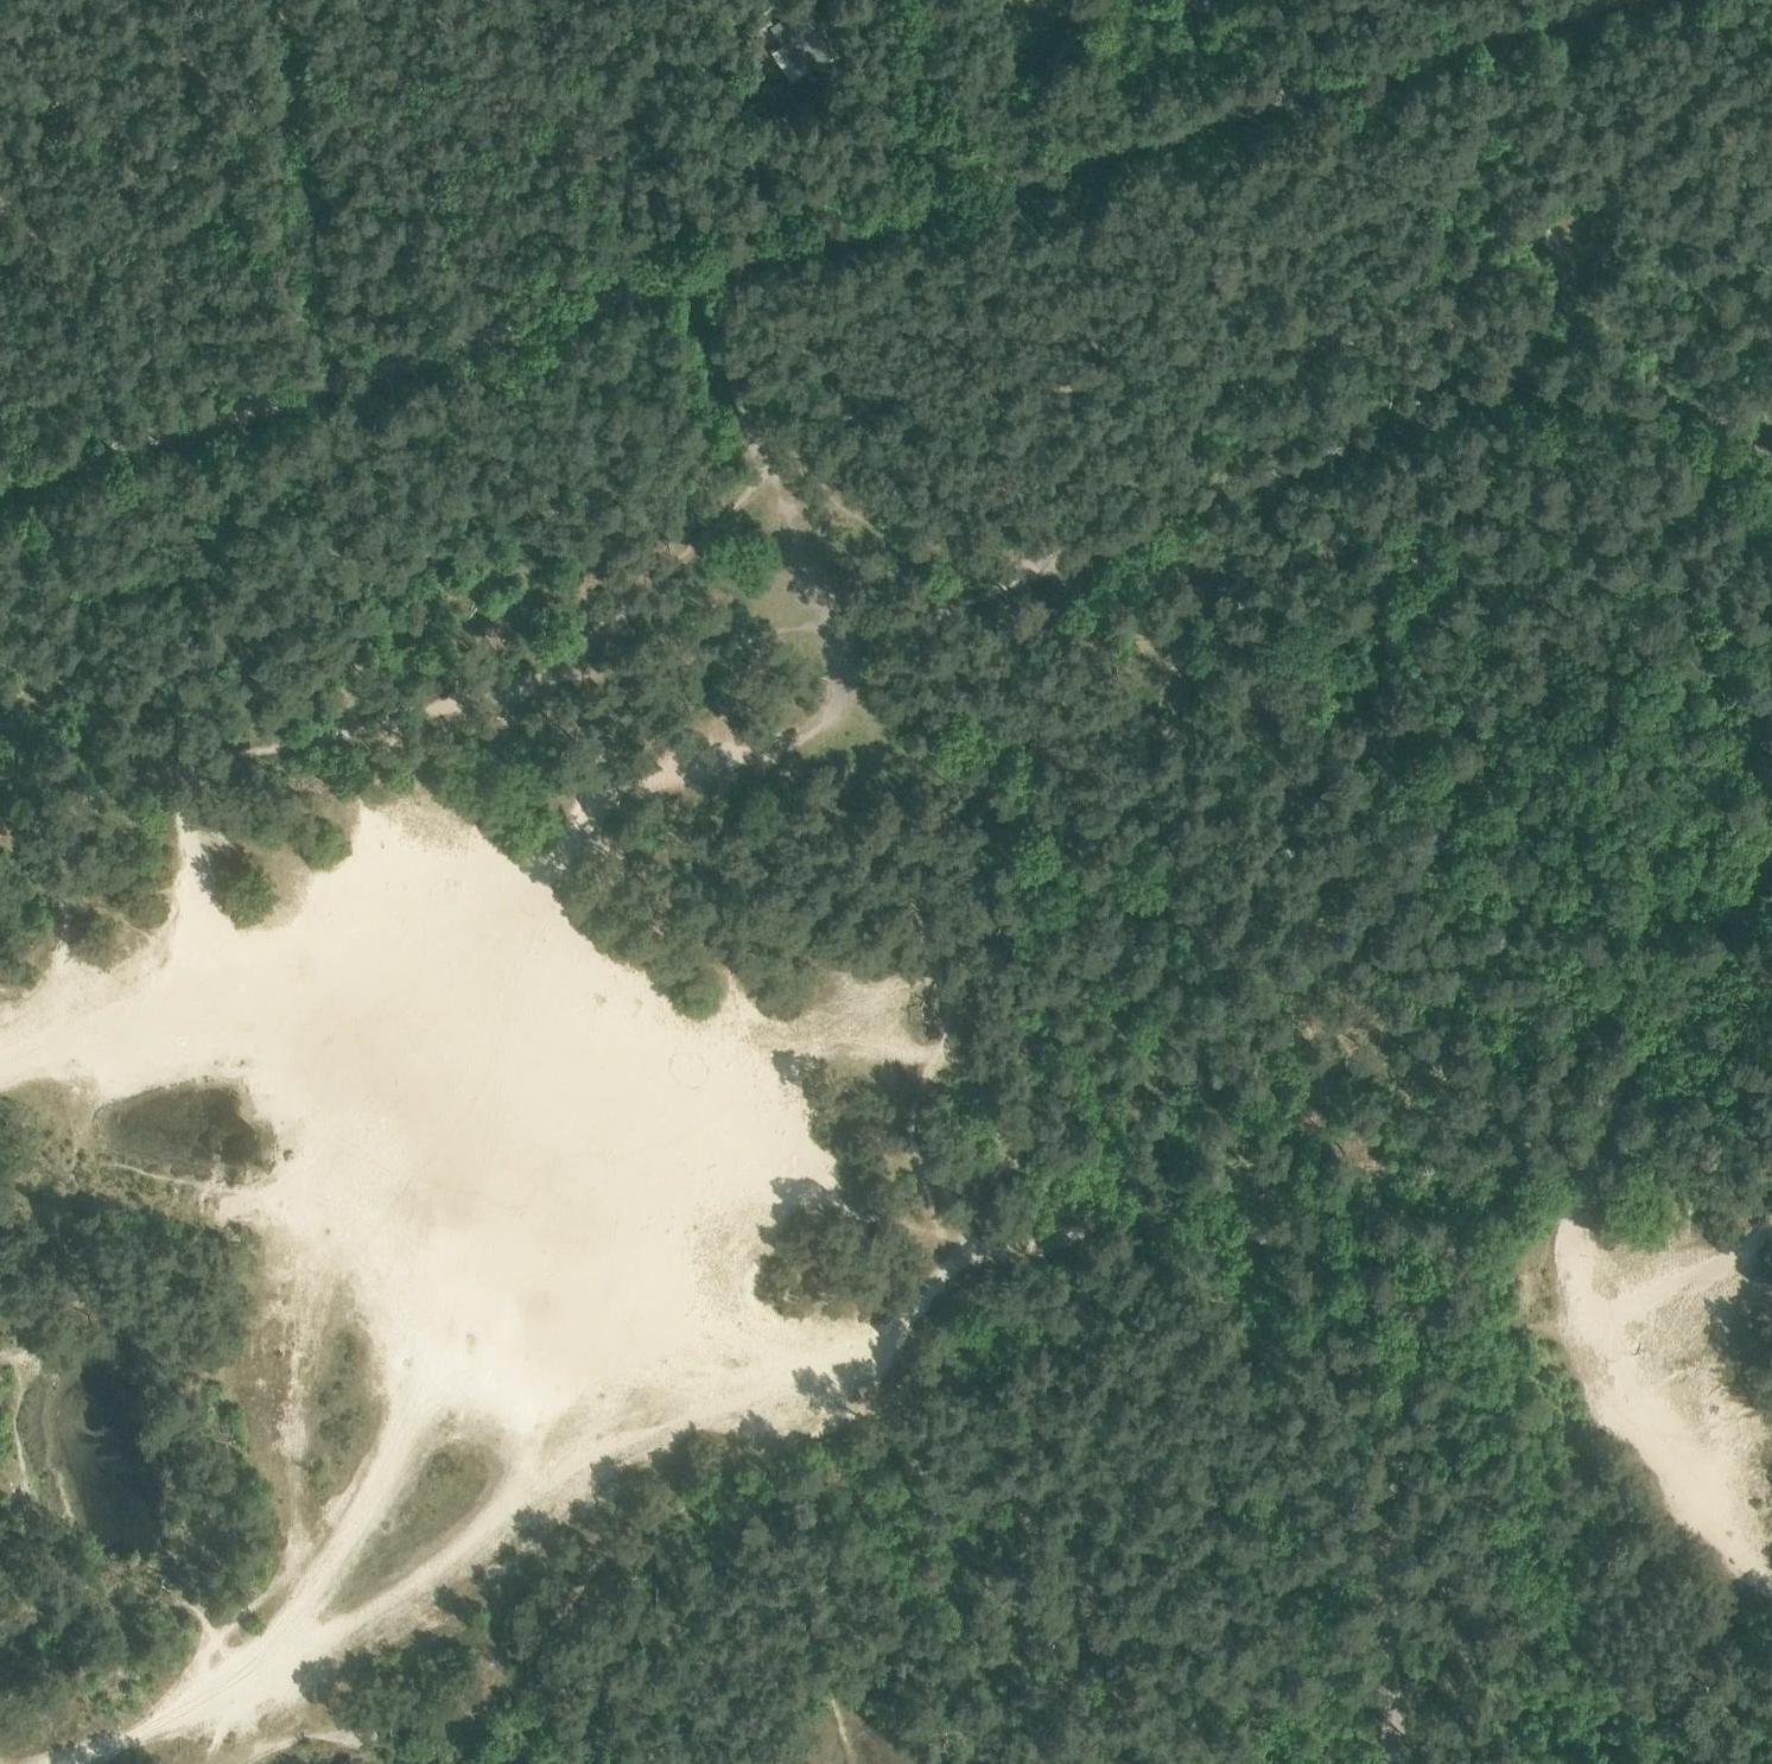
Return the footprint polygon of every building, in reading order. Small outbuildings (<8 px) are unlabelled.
[(719,8),(735,0),(714,0),(719,8)] [(774,25),(804,71),(836,50),(806,4),(774,25)]
